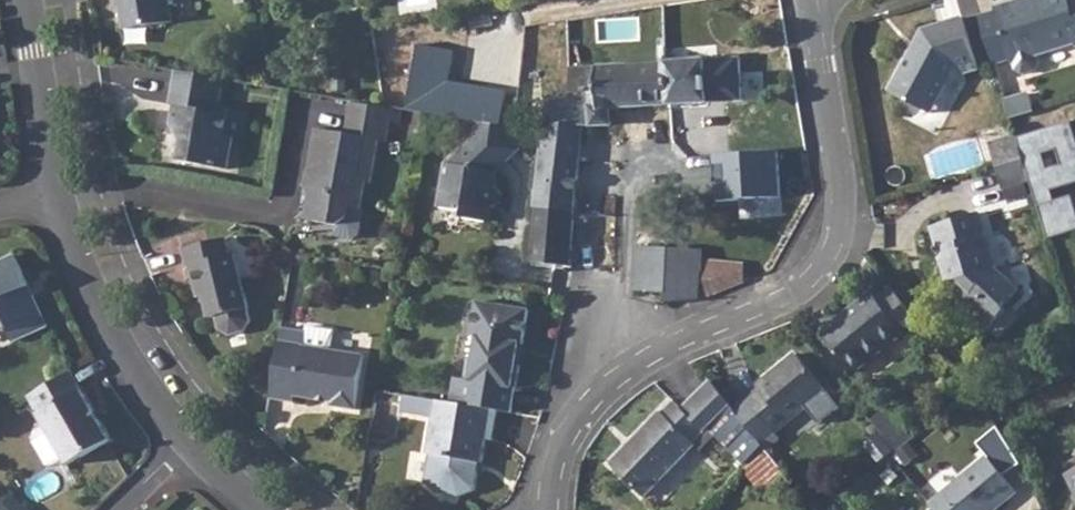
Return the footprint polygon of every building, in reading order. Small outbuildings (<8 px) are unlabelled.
[(127,26),(174,19),(171,0),(122,0),(127,26)] [(996,2),(1013,58),(1014,58),(1017,66),(1024,69),(1038,65),(1042,58),(1039,50),(1074,39),(1074,0),(1001,0),(996,2)] [(923,24),(889,87),(929,108),(953,63),(963,60),(965,68),(979,65),(963,12),(923,24)] [(546,97),(538,166),(533,214),(530,263),(572,266),(574,228),(584,128),(612,126),(612,111),(708,101),(705,57),(568,67),(570,81),(560,81),(561,95),(546,97)] [(223,77),(176,70),(172,105),(175,106),(172,126),(183,142),(180,162),(228,169),(233,138),(225,137),(228,115),(218,114),(223,77)] [(412,76),(407,108),(424,110),(478,120),(491,122),(501,124),(508,92),(412,76)] [(386,105),(351,99),(345,134),(317,129),(309,175),(315,176),(309,209),(314,220),(338,224),(347,218),(348,210),(360,211),(364,184),(370,185),(378,139),(386,140),(389,121),(391,106),(386,105)] [(391,106),(389,121),(400,124),(403,107),(391,106)] [(478,120),(466,131),(473,139),(491,122),(478,120)] [(491,122),(473,139),(449,160),(442,205),(466,209),(465,218),(489,220),(492,207),(501,202),(503,190),(497,182),(498,167),(521,146),(501,124),(491,122)] [(1016,133),(1002,137),(1008,160),(1022,155),(1016,133)] [(1002,137),(990,141),(997,163),(1008,160),(1002,137)] [(1008,160),(997,163),(1003,186),(1029,178),(1022,155),(1008,160)] [(980,207),(933,222),(949,277),(946,280),(954,287),(956,286),(967,296),(963,300),(988,326),(1007,305),(1005,302),(1022,284),(997,264),(980,207)] [(190,266),(196,288),(202,287),(204,295),(210,318),(216,316),(219,329),(231,335),(245,331),(252,320),(249,307),(250,307),(235,252),(230,253),(226,236),(181,248),(187,267),(190,266)] [(634,248),(633,271),(632,292),(665,293),(664,305),(704,299),(745,282),(743,262),(703,258),(703,250),(634,248)] [(7,329),(12,341),(46,326),(13,255),(0,260),(0,332),(7,329)] [(845,319),(824,335),(852,370),(901,331),(904,334),(921,321),(890,285),(876,297),(872,293),(843,317),(845,319)] [(202,287),(196,288),(193,289),(195,297),(204,295),(202,287)] [(461,405),(497,411),(511,414),(519,367),(516,366),(519,345),(523,346),(528,311),(476,302),(471,337),(477,338),(473,360),(469,359),(465,380),(461,405)] [(306,330),(283,326),(271,397),(294,401),(295,395),(332,401),(331,404),(356,409),(365,354),(331,349),(334,330),(307,325),(306,330)] [(755,383),(757,387),(732,408),(761,444),(764,447),(778,435),(773,430),(823,389),(793,352),(755,383)] [(69,372),(28,396),(69,463),(110,439),(69,372)] [(461,405),(465,380),(454,379),(449,403),(461,405)] [(732,408),(708,379),(681,406),(675,400),(663,411),(660,409),(608,461),(643,496),(707,430),(743,463),(761,444),(732,408)] [(425,399),(403,395),(401,412),(422,416),(425,399)] [(425,399),(422,416),(433,418),(436,401),(425,399)] [(449,403),(436,401),(433,418),(427,455),(429,455),(425,482),(437,493),(459,497),(474,491),(477,473),(474,472),(476,463),(481,464),(485,442),(492,443),(497,411),(461,405),(449,403)] [(930,504),(933,508),(935,509),(994,509),(1016,491),(987,456),(930,504)] [(1065,472),(1074,492),(1074,467),(1065,472)] [(3,509),(35,509),(13,495),(3,509)]
